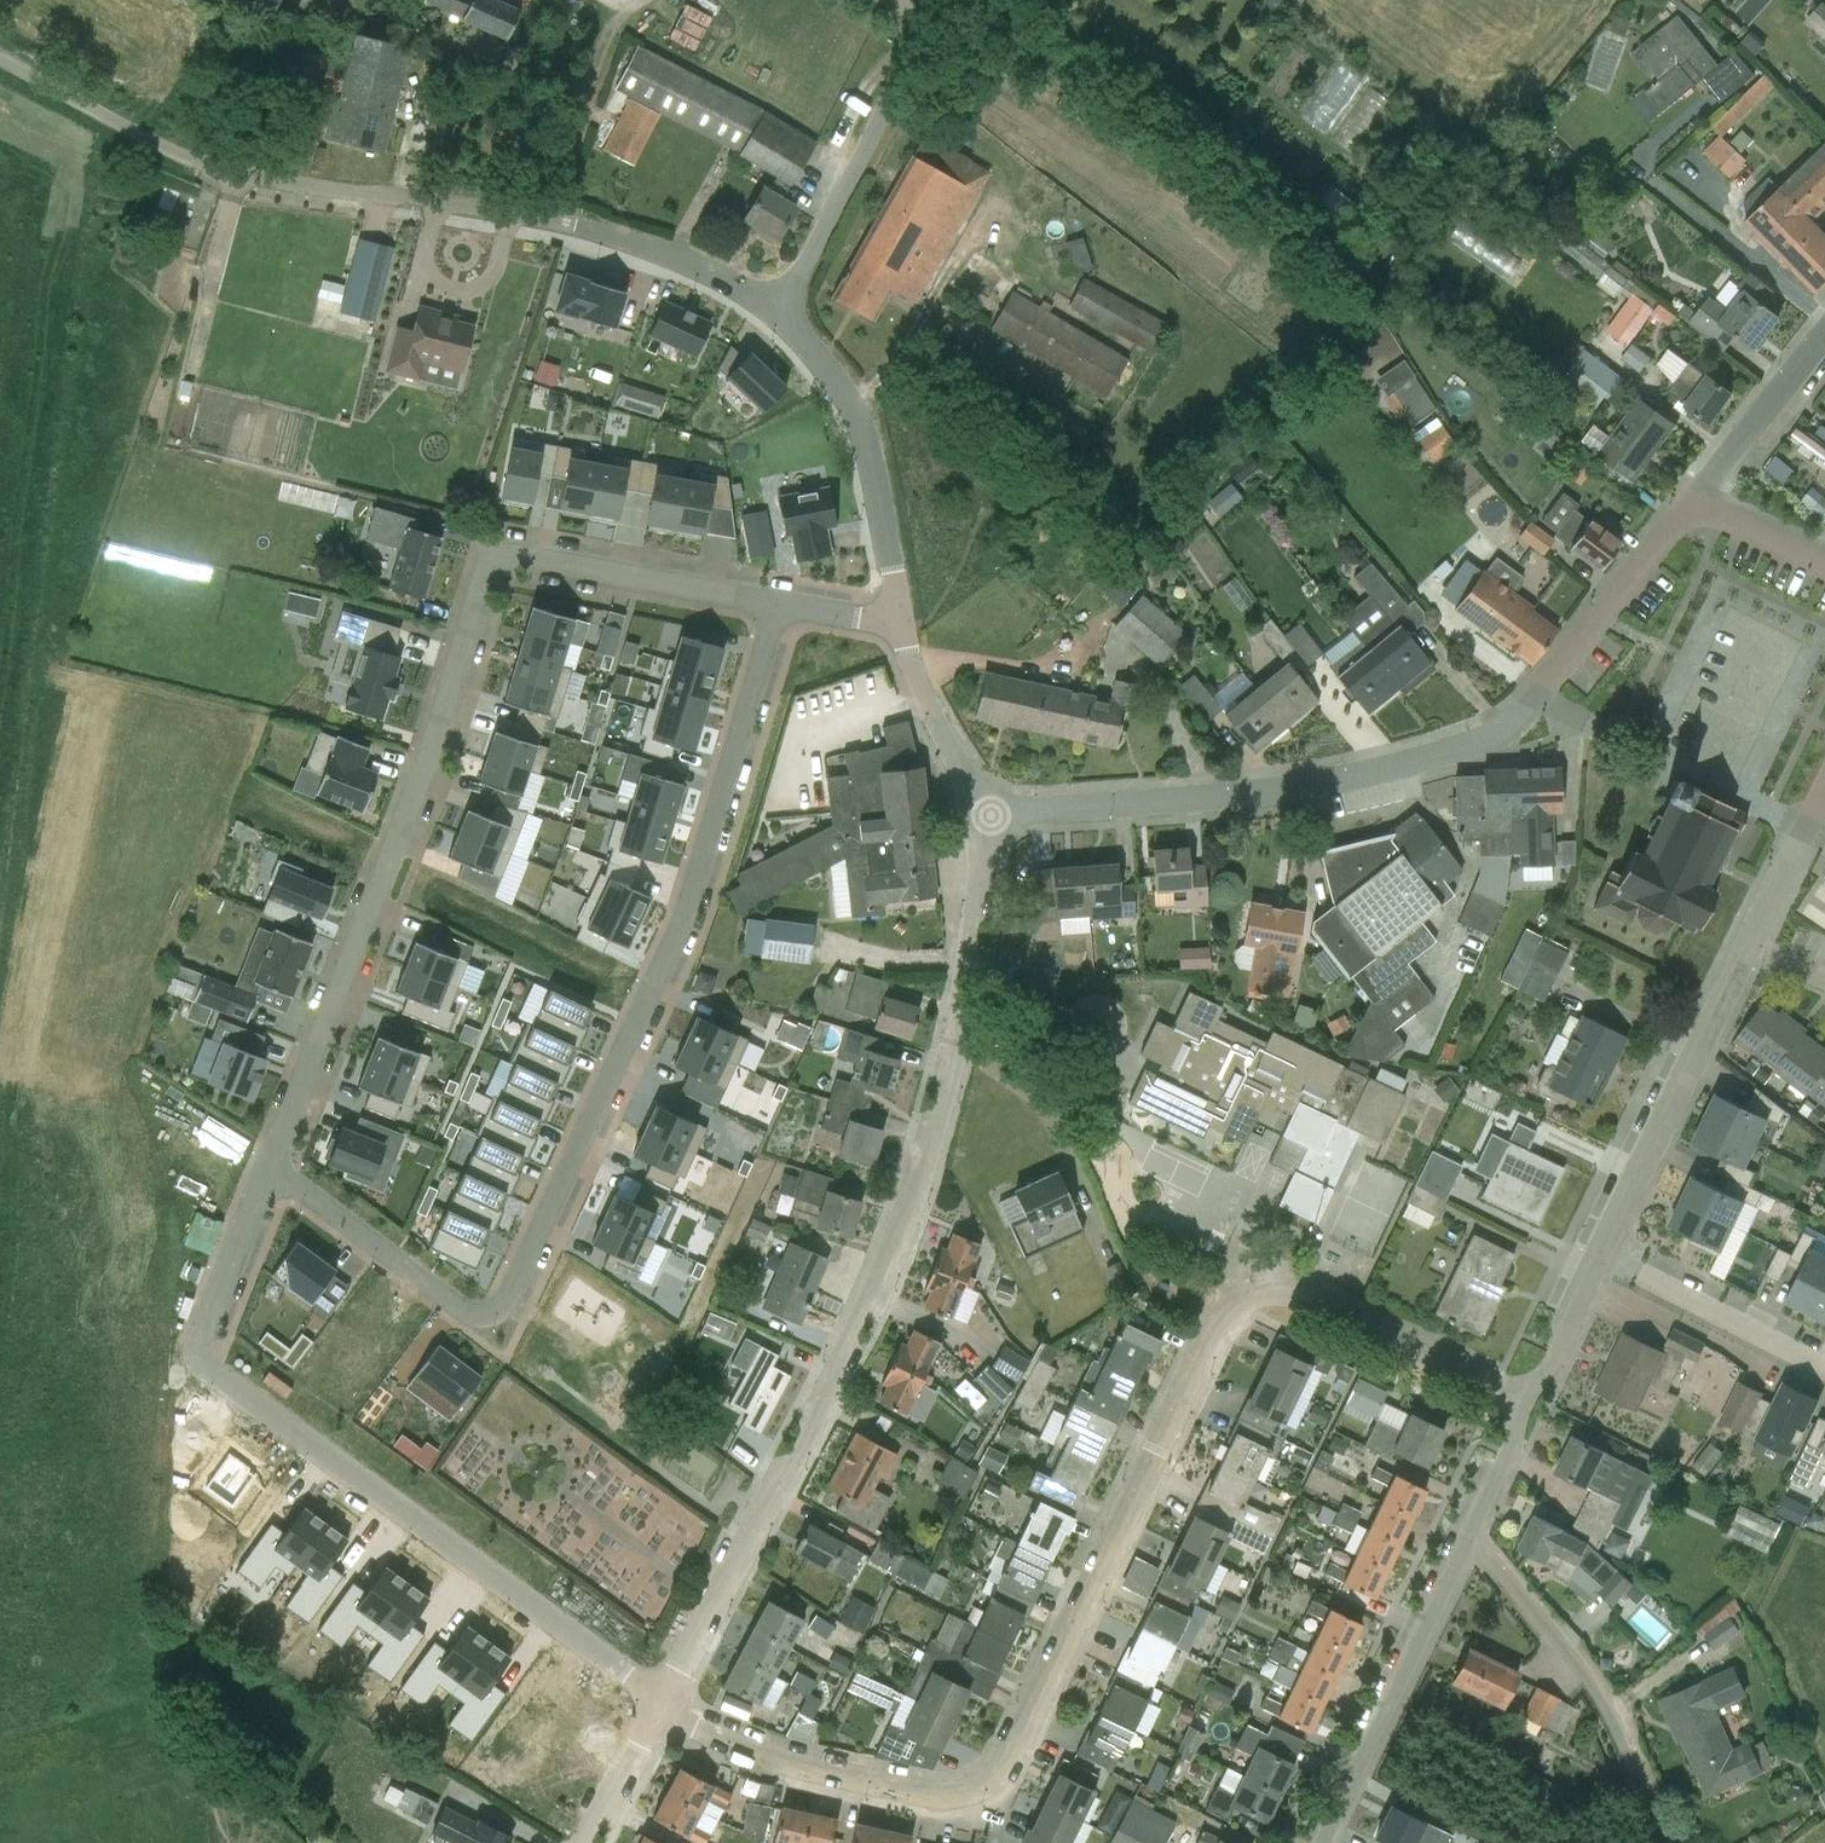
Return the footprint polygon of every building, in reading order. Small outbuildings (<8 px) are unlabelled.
[(507,39),(518,11),(491,0),(413,0),(507,39)] [(1823,1),(1805,20),(1824,39),(1824,3),(1823,1)] [(1625,37),(1630,20),(1613,14),(1607,31),(1625,37)] [(1632,54),(1655,83),(1648,89),(1663,108),(1679,96),(1681,98),(1704,80),(1723,103),(1756,76),(1737,52),(1719,66),(1679,16),(1632,54)] [(295,84),(335,96),(325,138),(383,152),(408,48),(357,36),(350,66),(303,52),(295,84)] [(615,89),(741,153),(740,154),(777,177),(769,191),(763,188),(744,220),(760,229),(760,232),(770,238),(772,237),(777,239),(796,208),(781,199),(790,184),(791,185),(816,144),(765,113),(637,47),(615,89)] [(1331,59),(1308,122),(1334,132),(1357,69),(1331,59)] [(1714,131),(1721,138),(1775,88),(1764,76),(1710,126),(1714,131)] [(652,132),(620,115),(602,149),(634,166),(652,132)] [(1721,138),(1714,131),(1697,149),(1730,180),(1747,161),(1721,138)] [(1761,186),(1745,202),(1747,219),(1746,220),(1817,294),(1824,286),(1824,234),(1812,221),(1824,208),(1824,147),(1781,190),(1769,178),(1761,186)] [(956,181),(912,156),(832,298),(873,321),(891,290),(915,303),(988,175),(967,163),(956,181)] [(1580,215),(1569,205),(1558,218),(1569,227),(1580,215)] [(1555,221),(1542,210),(1533,221),(1545,232),(1555,221)] [(145,229),(160,234),(164,220),(150,215),(145,229)] [(1371,226),(1357,245),(1359,247),(1350,260),(1375,278),(1384,267),(1381,264),(1380,263),(1395,244),(1371,226)] [(1598,228),(1584,245),(1605,261),(1618,244),(1598,228)] [(1067,243),(1078,267),(1094,260),(1083,236),(1067,243)] [(340,314),(373,322),(393,248),(359,239),(340,314)] [(1616,260),(1611,266),(1629,281),(1630,281),(1635,275),(1616,260)] [(1725,351),(1737,336),(1754,349),(1779,317),(1763,304),(1774,291),(1750,272),(1738,288),(1746,294),(1729,314),(1710,299),(1698,314),(1691,323),(1725,351)] [(579,318),(614,328),(625,292),(590,282),(589,282),(567,275),(556,310),(579,317),(579,318)] [(1170,324),(1083,277),(1068,307),(1153,354),(1170,324)] [(314,308),(337,314),(340,304),(344,286),(322,280),(317,298),(314,308)] [(1632,299),(1634,296),(1654,311),(1659,304),(1660,303),(1639,288),(1630,281),(1629,281),(1621,290),(1632,299)] [(1128,359),(1012,290),(991,328),(1106,396),(1128,359)] [(1623,352),(1654,311),(1634,296),(1632,299),(1603,337),(1623,352)] [(710,324),(665,303),(651,335),(695,355),(710,324)] [(1698,314),(1684,303),(1677,312),(1691,323),(1698,314)] [(1659,304),(1654,311),(1670,324),(1676,318),(1659,304)] [(420,308),(413,332),(397,328),(385,372),(456,390),(461,373),(473,327),(455,322),(456,317),(420,308)] [(1651,358),(1633,344),(1622,360),(1639,373),(1651,358)] [(730,346),(718,369),(763,412),(786,387),(757,360),(752,366),(730,346)] [(1612,393),(1629,372),(1597,348),(1580,369),(1581,370),(1570,385),(1595,404),(1607,389),(1612,393)] [(1375,381),(1386,396),(1382,399),(1404,431),(1436,408),(1414,376),(1403,361),(1375,381)] [(1732,393),(1709,376),(1709,377),(1691,364),(1669,393),(1686,406),(1686,407),(1709,424),(1732,393)] [(556,375),(538,369),(534,380),(552,387),(556,375)] [(621,386),(616,405),(656,418),(662,399),(621,386)] [(549,396),(546,411),(560,413),(562,398),(549,396)] [(1497,415),(1510,426),(1522,409),(1509,399),(1497,415)] [(1601,455),(1633,479),(1674,424),(1641,400),(1601,455)] [(341,418),(340,426),(348,427),(349,420),(341,418)] [(1440,424),(1416,441),(1431,463),(1456,446),(1440,424)] [(1824,441),(1824,427),(1822,425),(1816,434),(1824,441)] [(1797,434),(1824,454),(1824,445),(1801,428),(1797,434)] [(583,451),(556,446),(556,450),(551,476),(566,479),(560,507),(564,507),(563,513),(585,517),(585,516),(588,517),(598,464),(581,461),(583,451)] [(536,478),(550,481),(551,476),(556,450),(542,447),(540,457),(510,451),(501,501),(531,507),(536,478)] [(1237,485),(1259,468),(1247,454),(1226,470),(1237,485)] [(591,518),(613,522),(614,517),(618,517),(623,489),(637,492),(643,462),(616,457),(614,467),(598,464),(588,517),(591,517),(591,518)] [(1783,483),(1791,474),(1780,465),(1774,460),(1766,469),(1783,483)] [(637,492),(652,495),(647,523),(650,523),(650,529),(671,532),(674,533),(684,480),(668,477),(669,467),(643,462),(637,492)] [(677,534),(699,538),(700,532),(704,533),(709,505),(731,509),(727,478),(702,473),(700,483),(684,480),(674,533),(677,533),(677,534)] [(1243,499),(1230,483),(1206,503),(1218,518),(1243,499)] [(798,562),(830,555),(826,537),(822,538),(821,529),(836,525),(829,488),(778,498),(785,535),(792,534),(798,562)] [(1824,497),(1814,509),(1824,519),(1824,498),(1824,497)] [(1553,536),(1569,548),(1600,571),(1620,544),(1572,509),(1553,536)] [(768,520),(743,525),(750,559),(775,554),(768,520)] [(1518,537),(1542,555),(1552,541),(1527,524),(1518,537)] [(442,538),(408,527),(388,589),(423,600),(442,538)] [(1153,542),(1169,561),(1184,549),(1168,530),(1153,542)] [(1130,560),(1137,566),(1149,555),(1142,548),(1130,560)] [(1456,607),(1532,664),(1556,631),(1530,611),(1533,608),(1512,593),(1523,577),(1495,557),(1484,573),(1466,559),(1439,595),(1456,607)] [(1341,617),(1368,650),(1400,689),(1398,686),(1416,672),(1418,674),(1431,663),(1393,617),(1407,606),(1370,563),(1353,577),(1368,595),(1341,617)] [(1121,607),(1135,590),(1113,572),(1099,589),(1121,607)] [(1160,664),(1187,634),(1142,595),(1116,625),(1160,664)] [(309,598),(305,616),(315,619),(319,601),(309,598)] [(525,631),(567,644),(574,621),(575,621),(575,619),(532,607),(531,608),(532,608),(525,631)] [(1261,626),(1269,620),(1260,607),(1252,614),(1261,626)] [(379,724),(386,702),(391,704),(398,683),(392,682),(398,662),(390,659),(398,634),(341,617),(333,644),(362,653),(351,690),(349,689),(343,710),(345,710),(344,713),(379,724)] [(1281,660),(1294,649),(1283,636),(1269,620),(1261,626),(1256,630),(1281,660)] [(603,654),(613,657),(621,629),(605,624),(597,652),(603,654)] [(1322,654),(1299,624),(1283,636),(1294,649),(1307,666),(1322,654)] [(525,631),(518,655),(560,667),(567,644),(525,631)] [(682,635),(674,661),(717,674),(724,648),(717,645),(717,644),(712,642),(712,644),(682,635)] [(626,640),(623,650),(637,654),(640,645),(626,640)] [(623,650),(620,659),(634,663),(637,654),(623,650)] [(1400,689),(1368,650),(1336,676),(1368,715),(1400,689)] [(609,671),(613,657),(603,654),(599,668),(609,671)] [(518,655),(512,679),(564,694),(571,670),(560,667),(518,655)] [(674,661),(667,687),(709,699),(711,693),(713,694),(714,689),(712,688),(717,674),(674,661)] [(1255,688),(1287,727),(1288,726),(1286,724),(1304,709),(1306,712),(1319,701),(1305,684),(1286,663),(1255,688)] [(616,672),(612,686),(622,688),(626,674),(616,672)] [(1079,740),(1089,693),(985,673),(977,718),(1079,740)] [(1193,674),(1180,685),(1209,720),(1222,709),(1193,674)] [(557,719),(564,694),(512,679),(505,702),(504,701),(503,703),(547,716),(557,719)] [(1115,679),(1111,698),(1089,693),(1079,740),(1115,748),(1125,704),(1130,705),(1135,684),(1115,679)] [(667,687),(659,712),(702,724),(706,710),(708,710),(709,705),(707,705),(709,699),(667,687)] [(1255,688),(1223,713),(1256,753),(1287,727),(1255,688)] [(600,690),(596,704),(606,707),(610,693),(600,690)] [(659,712),(651,738),(682,747),(681,748),(686,750),(686,748),(694,750),(702,724),(659,712)] [(843,755),(848,775),(827,777),(829,789),(833,838),(727,892),(737,915),(830,868),(843,860),(844,869),(864,867),(865,878),(892,875),(892,877),(934,872),(922,767),(919,767),(908,721),(882,728),(882,730),(887,746),(878,748),(858,753),(857,751),(843,755)] [(594,745),(600,726),(585,722),(579,741),(594,745)] [(487,757),(528,771),(528,772),(539,775),(547,749),(494,731),(494,733),(495,733),(487,757)] [(317,794),(362,811),(362,812),(363,812),(365,807),(368,808),(374,792),(372,790),(378,773),(377,773),(361,767),(368,749),(369,750),(369,748),(337,736),(337,737),(337,739),(319,732),(305,768),(323,775),(316,793),(317,794)] [(602,745),(598,759),(607,762),(612,748),(602,745)] [(521,795),(528,772),(528,771),(487,757),(479,782),(478,781),(478,782),(521,797),(522,795),(521,795)] [(1561,813),(1559,768),(1508,770),(1510,832),(1508,832),(1509,854),(1510,854),(1518,854),(1518,866),(1522,866),(1551,865),(1554,865),(1552,813),(1561,813)] [(1483,776),(1455,777),(1457,833),(1458,833),(1458,842),(1478,841),(1479,856),(1497,856),(1495,867),(1494,878),(1506,878),(1508,868),(1510,854),(1509,854),(1508,832),(1510,832),(1508,770),(1483,770),(1483,776)] [(572,785),(582,788),(586,774),(577,771),(572,785)] [(641,772),(634,798),(655,804),(676,811),(684,784),(676,782),(677,781),(672,779),(672,781),(641,772)] [(1672,921),(1678,924),(1693,931),(1696,926),(1699,928),(1716,892),(1707,887),(1711,879),(1715,870),(1719,872),(1720,870),(1720,869),(1723,866),(1727,858),(1728,853),(1728,852),(1729,853),(1730,850),(1726,848),(1735,830),(1739,833),(1748,815),(1673,779),(1667,796),(1664,796),(1667,806),(1661,817),(1657,815),(1656,817),(1656,818),(1653,821),(1649,829),(1648,834),(1648,835),(1648,834),(1646,837),(1650,839),(1642,856),(1632,851),(1620,875),(1610,870),(1609,872),(1610,872),(1602,890),(1593,909),(1593,910),(1594,910),(1595,908),(1628,924),(1632,916),(1635,917),(1641,927),(1652,932),(1664,930),(1672,921)] [(582,788),(572,785),(568,799),(578,802),(580,794),(582,788)] [(598,787),(593,802),(607,808),(609,804),(622,809),(626,797),(598,787)] [(578,802),(576,808),(585,811),(589,797),(580,794),(578,802)] [(634,798),(626,823),(669,836),(673,822),(675,822),(676,817),(674,817),(676,811),(655,804),(634,798)] [(467,811),(458,834),(499,850),(508,828),(509,828),(510,826),(467,810),(466,811),(467,811)] [(1462,871),(1415,813),(1374,845),(1369,839),(1320,851),(1333,904),(1312,921),(1310,931),(1317,941),(1341,972),(1346,978),(1351,975),(1392,1030),(1434,998),(1407,963),(1436,941),(1421,921),(1454,895),(1446,884),(1462,871)] [(515,853),(528,858),(543,820),(531,815),(515,853)] [(626,823),(618,849),(649,858),(648,860),(653,861),(653,860),(661,862),(669,836),(626,823)] [(499,850),(458,834),(449,857),(448,856),(448,858),(491,875),(491,873),(490,873),(499,850)] [(1574,865),(1574,841),(1559,841),(1560,866),(1574,865)] [(1153,851),(1154,876),(1156,894),(1157,894),(1157,906),(1173,905),(1173,908),(1207,907),(1204,866),(1189,867),(1187,849),(1153,851)] [(321,919),(333,889),(300,876),(302,869),(278,860),(269,881),(274,883),(262,913),(299,928),(305,913),(321,919)] [(892,875),(865,878),(864,867),(844,869),(843,860),(830,868),(836,921),(885,916),(884,903),(936,897),(934,872),(892,877),(892,875)] [(1059,921),(1089,919),(1086,866),(1086,864),(1084,864),(1084,866),(1051,868),(1053,892),(1039,893),(1041,923),(1059,921)] [(1119,887),(1118,864),(1086,866),(1089,919),(1133,916),(1132,887),(1119,887)] [(611,878),(599,903),(639,922),(651,897),(644,894),(644,892),(640,890),(639,891),(611,878)] [(1490,936),(1501,909),(1504,902),(1471,888),(1458,922),(1490,936)] [(599,903),(587,927),(615,941),(615,942),(619,945),(620,943),(627,946),(639,922),(599,903)] [(1251,903),(1246,927),(1243,945),(1236,950),(1234,962),(1239,968),(1249,970),(1246,990),(1277,997),(1285,952),(1294,954),(1302,912),(1251,903)] [(1016,917),(1016,934),(1034,933),(1034,916),(1016,917)] [(742,954),(761,956),(810,963),(815,928),(747,918),(742,954)] [(311,943),(275,929),(273,935),(259,929),(251,949),(265,955),(254,983),(290,997),(311,943)] [(1341,972),(1317,941),(1306,949),(1330,980),(1341,972)] [(415,943),(406,967),(447,984),(456,960),(457,960),(458,959),(415,942),(414,943),(415,943)] [(1210,967),(1208,947),(1198,948),(1199,968),(1210,967)] [(1518,984),(1527,968),(1509,960),(1499,980),(1506,984),(1512,986),(1516,989),(1518,984)] [(1527,968),(1518,984),(1516,989),(1543,1002),(1556,975),(1530,962),(1527,968)] [(395,991),(395,992),(438,1009),(438,1008),(437,1007),(447,984),(406,967),(396,991),(395,991)] [(838,969),(833,980),(844,983),(847,971),(838,969)] [(715,984),(711,975),(700,971),(693,989),(711,995),(715,984)] [(247,1021),(257,995),(203,974),(193,1000),(247,1021)] [(920,1008),(884,998),(889,985),(857,974),(845,1009),(877,1020),(875,1027),(911,1038),(920,1008)] [(824,1010),(831,990),(818,986),(812,1006),(824,1010)] [(573,1047),(573,1048),(578,1051),(589,1028),(583,1026),(591,1009),(549,990),(531,1028),(573,1047)] [(1290,1181),(1279,1205),(1316,1222),(1332,1189),(1328,1188),(1335,1172),(1338,1174),(1351,1148),(1349,1147),(1356,1132),(1382,1144),(1405,1096),(1401,1093),(1407,1082),(1380,1068),(1374,1081),(1370,1079),(1368,1078),(1367,1079),(1341,1066),(1342,1065),(1272,1032),(1267,1043),(1238,1030),(1216,1019),(1219,1013),(1222,1008),(1189,992),(1172,1029),(1156,1021),(1141,1053),(1140,1054),(1166,1066),(1160,1078),(1144,1070),(1129,1103),(1202,1138),(1208,1126),(1244,1143),(1255,1119),(1273,1127),(1281,1109),(1293,1115),(1269,1164),(1293,1175),(1290,1181)] [(497,1011),(506,1015),(512,1002),(502,998),(497,1011)] [(205,1026),(212,1009),(192,1002),(185,1019),(205,1026)] [(1735,1040),(1753,1053),(1756,1050),(1766,1058),(1794,1021),(1788,1016),(1786,1019),(1776,1012),(1764,1003),(1735,1040)] [(500,1030),(506,1015),(497,1011),(496,1014),(491,1026),(500,1030)] [(1350,1027),(1343,1015),(1326,1025),(1333,1037),(1350,1027)] [(1553,1067),(1544,1070),(1537,1086),(1538,1092),(1556,1101),(1562,1099),(1564,1094),(1580,1102),(1598,1067),(1610,1073),(1627,1038),(1581,1016),(1579,1020),(1571,1016),(1562,1036),(1569,1040),(1556,1068),(1553,1067)] [(697,1017),(685,1042),(725,1061),(737,1036),(697,1017)] [(257,1081),(259,1081),(262,1073),(261,1073),(266,1060),(232,1047),(240,1027),(219,1019),(210,1040),(224,1045),(210,1081),(208,1080),(207,1083),(230,1093),(231,1091),(250,1098),(257,1081)] [(1794,1021),(1766,1058),(1777,1067),(1776,1069),(1792,1082),(1820,1045),(1799,1029),(1801,1026),(1794,1021)] [(797,1023),(796,1026),(788,1045),(802,1051),(811,1029),(797,1023)] [(556,1084),(556,1085),(561,1087),(572,1065),(566,1062),(573,1048),(573,1047),(531,1028),(514,1064),(556,1084)] [(899,1060),(876,1053),(880,1039),(847,1029),(838,1059),(857,1064),(851,1083),(889,1095),(899,1060)] [(378,1038),(368,1062),(409,1078),(419,1054),(420,1055),(420,1053),(377,1036),(377,1038),(378,1038)] [(725,1061),(685,1042),(673,1067),(714,1086),(725,1061)] [(1439,1057),(1451,1060),(1455,1045),(1443,1043),(1439,1057)] [(1792,1082),(1809,1094),(1811,1091),(1822,1100),(1824,1096),(1824,1049),(1820,1045),(1792,1082)] [(409,1078),(368,1062),(359,1086),(358,1086),(357,1087),(400,1104),(401,1103),(400,1102),(409,1078)] [(1746,1070),(1752,1075),(1758,1068),(1752,1063),(1746,1070)] [(539,1120),(539,1121),(544,1124),(555,1101),(549,1099),(556,1085),(556,1084),(514,1064),(497,1101),(539,1120)] [(1752,1075),(1765,1085),(1771,1077),(1760,1068),(1759,1069),(1758,1068),(1752,1075)] [(465,1085),(474,1089),(480,1077),(471,1073),(465,1085)] [(1459,1091),(1449,1077),(1432,1090),(1443,1104),(1459,1091)] [(453,1096),(458,1083),(448,1080),(443,1092),(453,1096)] [(474,1089),(465,1085),(459,1100),(468,1104),(474,1089)] [(786,1089),(777,1085),(771,1098),(780,1102),(786,1089)] [(1780,1124),(1787,1111),(1762,1092),(1753,1111),(1717,1094),(1706,1119),(1756,1143),(1768,1118),(1780,1124)] [(1807,1118),(1816,1106),(1808,1100),(1799,1111),(1807,1118)] [(522,1157),(522,1158),(527,1161),(538,1138),(532,1135),(539,1121),(539,1120),(497,1101),(480,1137),(522,1157)] [(837,1155),(838,1156),(871,1166),(882,1131),(851,1121),(855,1109),(828,1102),(820,1131),(842,1136),(837,1155)] [(655,1106),(644,1131),(684,1149),(696,1125),(655,1106)] [(1817,1107),(1809,1118),(1817,1125),(1824,1115),(1824,1113),(1817,1107)] [(1706,1119),(1694,1143),(1729,1160),(1722,1174),(1736,1180),(1750,1187),(1757,1173),(1745,1167),(1756,1143),(1706,1119)] [(368,1123),(362,1138),(356,1135),(342,1129),(336,1143),(333,1141),(326,1157),(330,1159),(329,1162),(350,1170),(348,1176),(369,1184),(380,1154),(393,1159),(402,1136),(368,1123)] [(443,1137),(453,1141),(459,1127),(449,1123),(443,1137)] [(684,1149),(644,1131),(632,1156),(673,1174),(684,1149)] [(522,1157),(480,1137),(463,1174),(505,1194),(505,1195),(510,1197),(521,1175),(515,1172),(522,1158),(522,1157)] [(1564,1169),(1509,1142),(1482,1196),(1518,1214),(1527,1197),(1546,1206),(1564,1169)] [(430,1168),(437,1150),(421,1144),(414,1162),(430,1168)] [(1462,1166),(1432,1151),(1414,1185),(1445,1200),(1462,1166)] [(742,1160),(736,1174),(745,1178),(751,1165),(742,1160)] [(794,1199),(822,1207),(816,1226),(849,1237),(860,1202),(829,1192),(833,1179),(803,1170),(794,1199)] [(999,1203),(1024,1257),(1025,1259),(1041,1251),(1082,1232),(1055,1173),(1015,1192),(1016,1195),(999,1203)] [(505,1194),(463,1174),(446,1211),(488,1230),(488,1231),(493,1234),(503,1211),(498,1209),(505,1195),(505,1194)] [(792,1198),(798,1179),(783,1174),(777,1193),(792,1198)] [(1729,1193),(1694,1176),(1682,1201),(1733,1225),(1744,1201),(1756,1207),(1763,1193),(1750,1187),(1736,1180),(1729,1193)] [(1406,1202),(1436,1217),(1445,1200),(1414,1185),(1406,1202)] [(428,1186),(422,1199),(432,1204),(438,1191),(428,1186)] [(603,1219),(643,1238),(655,1213),(614,1195),(603,1219)] [(425,1217),(432,1204),(422,1199),(416,1213),(425,1217)] [(1695,1246),(1718,1257),(1733,1225),(1682,1201),(1670,1226),(1698,1239),(1695,1246)] [(429,1248),(476,1270),(486,1248),(481,1245),(488,1231),(488,1230),(446,1211),(429,1248)] [(632,1263),(643,1238),(603,1219),(591,1244),(599,1248),(593,1261),(625,1276),(632,1263)] [(763,1243),(770,1228),(752,1219),(745,1235),(763,1243)] [(1792,1254),(1790,1258),(1791,1259),(1804,1265),(1786,1300),(1811,1313),(1824,1285),(1824,1257),(1812,1250),(1818,1238),(1804,1231),(1792,1254)] [(968,1276),(981,1244),(954,1234),(947,1251),(942,1249),(943,1248),(941,1247),(933,1269),(972,1284),(974,1278),(968,1276)] [(1514,1255),(1492,1244),(1472,1234),(1434,1314),(1447,1320),(1446,1322),(1452,1325),(1453,1323),(1468,1330),(1476,1312),(1491,1320),(1500,1300),(1494,1297),(1499,1287),(1500,1287),(1501,1286),(1499,1285),(1503,1278),(1514,1255)] [(313,1253),(296,1241),(283,1258),(269,1275),(276,1280),(276,1279),(313,1307),(315,1306),(310,1303),(318,1292),(323,1295),(324,1293),(320,1290),(331,1275),(335,1270),(313,1253)] [(826,1260),(790,1244),(763,1306),(799,1322),(806,1307),(808,1308),(810,1304),(807,1303),(826,1260)] [(1792,1254),(1779,1248),(1765,1275),(1766,1275),(1779,1282),(1791,1259),(1790,1258),(1792,1254)] [(699,1280),(705,1266),(696,1262),(690,1276),(699,1280)] [(924,1308),(951,1319),(964,1286),(970,1289),(972,1284),(933,1269),(924,1290),(926,1290),(926,1289),(931,1291),(924,1308)] [(1000,1284),(995,1297),(1009,1302),(1014,1289),(1000,1284)] [(1811,1313),(1824,1320),(1824,1285),(1811,1313)] [(1116,1337),(1110,1349),(1105,1347),(1097,1362),(1137,1381),(1150,1354),(1153,1356),(1161,1340),(1125,1323),(1120,1334),(1116,1332),(1114,1336),(1116,1337)] [(1601,1393),(1636,1410),(1650,1383),(1668,1392),(1686,1356),(1696,1361),(1705,1344),(1674,1329),(1663,1353),(1625,1334),(1616,1353),(1620,1355),(1601,1393)] [(926,1373),(941,1343),(914,1330),(906,1347),(902,1345),(902,1343),(901,1343),(891,1363),(930,1382),(933,1376),(926,1373)] [(1308,1400),(1322,1373),(1326,1375),(1333,1360),(1279,1334),(1272,1349),(1275,1350),(1262,1378),(1296,1394),(1308,1400)] [(283,1359),(294,1368),(312,1345),(300,1336),(283,1359)] [(738,1423),(757,1433),(788,1375),(769,1365),(775,1354),(756,1344),(725,1402),(744,1412),(738,1423)] [(1050,1364),(1057,1352),(1045,1345),(1038,1357),(1050,1364)] [(481,1379),(437,1346),(409,1384),(425,1396),(435,1395),(437,1406),(453,1418),(481,1379)] [(991,1367),(1018,1382),(1029,1362),(1003,1346),(991,1367)] [(1037,1358),(1025,1380),(1043,1390),(1055,1369),(1037,1358)] [(1137,1381),(1097,1362),(1092,1360),(1071,1402),(1119,1426),(1127,1411),(1123,1409),(1137,1381)] [(1346,1384),(1353,1369),(1339,1362),(1334,1372),(1336,1379),(1346,1384)] [(880,1402),(906,1415),(921,1383),(927,1386),(930,1382),(891,1363),(881,1384),(882,1385),(883,1383),(884,1384),(888,1386),(880,1402)] [(973,1378),(1003,1406),(1003,1407),(1013,1390),(986,1365),(973,1378)] [(1291,1426),(1284,1423),(1282,1422),(1296,1394),(1262,1378),(1248,1405),(1245,1404),(1238,1418),(1284,1440),(1291,1426)] [(1387,1392),(1358,1378),(1342,1412),(1369,1425),(1373,1416),(1375,1417),(1387,1392)] [(1031,1411),(1043,1390),(1025,1380),(1013,1401),(1031,1411)] [(1746,1429),(1760,1400),(1763,1394),(1738,1382),(1719,1422),(1744,1434),(1746,1429)] [(1746,1429),(1758,1435),(1757,1437),(1792,1455),(1819,1400),(1784,1383),(1773,1406),(1760,1400),(1746,1429)] [(1071,1402),(1058,1429),(1052,1443),(1055,1444),(1054,1445),(1096,1465),(1109,1438),(1113,1439),(1119,1426),(1071,1402)] [(1323,1427),(1330,1414),(1314,1406),(1307,1419),(1323,1427)] [(1376,1419),(1363,1446),(1390,1459),(1394,1450),(1427,1466),(1444,1431),(1410,1415),(1402,1432),(1376,1419)] [(1824,1467),(1824,1419),(1820,1417),(1789,1480),(1809,1489),(1822,1465),(1824,1467)] [(1221,1462),(1255,1478),(1266,1456),(1274,1460),(1284,1440),(1238,1418),(1231,1433),(1234,1434),(1221,1462)] [(1007,1423),(999,1438),(1014,1446),(1022,1431),(1007,1423)] [(836,1509),(875,1530),(892,1498),(871,1487),(877,1475),(884,1479),(897,1454),(858,1433),(829,1487),(843,1495),(836,1509)] [(1342,1456),(1348,1443),(1333,1436),(1327,1449),(1342,1456)] [(1557,1471),(1593,1489),(1574,1526),(1600,1549),(1623,1503),(1606,1495),(1623,1461),(1574,1437),(1557,1471)] [(962,1440),(953,1455),(966,1462),(975,1447),(962,1440)] [(412,1461),(425,1470),(439,1451),(426,1441),(412,1461)] [(250,1469),(230,1455),(228,1457),(210,1444),(187,1475),(190,1477),(179,1492),(197,1504),(208,1490),(223,1501),(213,1516),(230,1529),(232,1526),(252,1540),(276,1506),(260,1494),(266,1485),(248,1472),(250,1469)] [(1046,1460),(1056,1465),(1050,1476),(1035,1469),(1027,1485),(1079,1510),(1086,1494),(1083,1493),(1096,1465),(1054,1445),(1046,1460)] [(989,1448),(982,1465),(1001,1472),(1007,1454),(989,1448)] [(1305,1466),(1310,1455),(1297,1449),(1292,1460),(1305,1466)] [(951,1457),(936,1482),(963,1499),(979,1473),(951,1457)] [(1269,1514),(1243,1503),(1255,1478),(1221,1462),(1208,1489),(1205,1488),(1197,1502),(1272,1538),(1283,1515),(1271,1509),(1269,1514)] [(1426,1490),(1394,1475),(1394,1476),(1376,1467),(1371,1478),(1389,1487),(1382,1502),(1413,1517),(1426,1490)] [(1001,1491),(988,1483),(980,1496),(994,1504),(1001,1491)] [(1784,1495),(1776,1513),(1802,1525),(1810,1507),(1784,1495)] [(1075,1518),(1039,1501),(1034,1512),(1030,1510),(1027,1515),(1030,1516),(1017,1544),(1050,1560),(1064,1532),(1067,1534),(1075,1518)] [(1215,1562),(1227,1537),(1264,1556),(1272,1538),(1197,1502),(1190,1516),(1194,1518),(1181,1546),(1215,1562)] [(1413,1517),(1382,1502),(1369,1529),(1400,1544),(1413,1517)] [(289,1571),(327,1519),(305,1503),(286,1528),(273,1518),(238,1565),(261,1582),(276,1561),(289,1571)] [(1361,1512),(1342,1503),(1338,1512),(1337,1514),(1355,1522),(1361,1512)] [(1330,1527),(1336,1513),(1322,1506),(1315,1520),(1330,1527)] [(1824,1522),(1824,1519),(1815,1512),(1807,1523),(1818,1531),(1824,1522)] [(1350,1533),(1355,1522),(1337,1514),(1332,1524),(1350,1533)] [(1574,1526),(1571,1533),(1535,1516),(1519,1548),(1547,1562),(1548,1562),(1558,1567),(1556,1570),(1558,1574),(1568,1580),(1572,1578),(1579,1564),(1616,1600),(1631,1584),(1598,1551),(1600,1549),(1574,1526)] [(349,1536),(327,1519),(289,1571),(301,1580),(285,1601),(309,1618),(344,1571),(330,1561),(349,1536)] [(794,1551),(829,1570),(829,1569),(848,1579),(855,1565),(862,1552),(809,1524),(794,1551)] [(1369,1529),(1356,1556),(1387,1571),(1400,1544),(1369,1529)] [(1613,1533),(1604,1550),(1622,1559),(1631,1542),(1613,1533)] [(952,1562),(962,1543),(949,1537),(940,1556),(952,1562)] [(1037,1587),(1050,1560),(1017,1544),(1004,1538),(995,1556),(1008,1562),(1005,1570),(1002,1568),(1000,1573),(993,1569),(987,1580),(1034,1603),(1041,1589),(1037,1587)] [(879,1542),(869,1559),(896,1574),(905,1556),(879,1542)] [(1201,1590),(1215,1562),(1181,1546),(1168,1573),(1164,1571),(1157,1586),(1192,1603),(1193,1604),(1199,1593),(1202,1595),(1204,1591),(1201,1590)] [(1344,1550),(1336,1566),(1330,1563),(1325,1573),(1343,1582),(1343,1583),(1374,1598),(1387,1571),(1356,1556),(1344,1550)] [(905,1556),(896,1574),(919,1587),(929,1570),(905,1556)] [(1150,1596),(1163,1567),(1137,1556),(1124,1585),(1150,1596)] [(356,1621),(369,1630),(407,1579),(385,1563),(366,1588),(353,1578),(318,1625),(341,1642),(356,1621)] [(429,1595),(407,1579),(369,1630),(381,1639),(365,1661),(389,1678),(424,1631),(410,1621),(429,1595)] [(1027,1617),(1034,1603),(987,1580),(981,1592),(989,1596),(987,1599),(989,1600),(976,1627),(1010,1643),(1024,1616),(1027,1617)] [(1174,1646),(1187,1617),(1186,1617),(1192,1603),(1157,1586),(1150,1600),(1154,1601),(1140,1630),(1174,1646)] [(1214,1613),(1223,1618),(1232,1622),(1241,1604),(1222,1595),(1214,1613)] [(840,1622),(862,1634),(876,1608),(853,1596),(840,1622)] [(1740,1630),(1738,1627),(1743,1623),(1736,1613),(1741,1609),(1736,1599),(1697,1631),(1702,1636),(1704,1635),(1715,1650),(1740,1630)] [(789,1647),(804,1619),(768,1600),(753,1628),(789,1647)] [(1329,1610),(1312,1602),(1308,1611),(1325,1620),(1317,1636),(1348,1651),(1361,1624),(1330,1609),(1329,1610)] [(948,1613),(935,1641),(930,1638),(923,1653),(976,1679),(993,1687),(1000,1673),(997,1671),(1010,1643),(976,1627),(948,1613)] [(808,1627),(826,1639),(835,1627),(816,1614),(808,1627)] [(1226,1635),(1232,1622),(1223,1618),(1217,1630),(1226,1634),(1226,1635)] [(450,1690),(488,1639),(466,1623),(447,1648),(433,1638),(398,1685),(421,1702),(437,1681),(450,1690)] [(773,1675),(789,1647),(753,1628),(738,1657),(773,1675)] [(1162,1672),(1174,1646),(1140,1630),(1127,1657),(1123,1655),(1116,1670),(1152,1687),(1153,1687),(1159,1676),(1162,1678),(1164,1673),(1162,1672)] [(1348,1651),(1317,1636),(1304,1663),(1335,1678),(1348,1651)] [(1290,1656),(1295,1647),(1277,1638),(1273,1648),(1290,1656)] [(510,1656),(488,1639),(450,1690),(462,1700),(446,1721),(469,1738),(504,1691),(491,1681),(510,1656)] [(1226,1647),(1221,1659),(1235,1666),(1240,1654),(1226,1647)] [(1291,1690),(1322,1705),(1335,1678),(1304,1663),(1290,1656),(1273,1648),(1268,1658),(1279,1663),(1271,1681),(1291,1690)] [(919,1702),(952,1719),(966,1691),(969,1693),(976,1679),(923,1653),(916,1650),(912,1658),(918,1662),(916,1667),(932,1675),(919,1702)] [(1468,1650),(1454,1681),(1502,1705),(1517,1675),(1468,1650)] [(836,1651),(828,1666),(845,1675),(853,1660),(836,1651)] [(787,1682),(773,1676),(773,1675),(738,1657),(723,1685),(759,1704),(749,1722),(763,1728),(769,1718),(767,1717),(771,1709),(772,1710),(787,1682)] [(1100,1713),(1132,1729),(1148,1698),(1147,1697),(1152,1687),(1116,1670),(1110,1683),(1113,1685),(1100,1713)] [(1731,1749),(1714,1710),(1748,1695),(1737,1670),(1703,1685),(1662,1701),(1672,1726),(1679,1724),(1693,1759),(1709,1794),(1763,1770),(1750,1741),(1731,1749)] [(789,1684),(809,1693),(821,1700),(823,1695),(820,1683),(795,1671),(789,1684)] [(1204,1694),(1212,1679),(1201,1674),(1194,1689),(1204,1694)] [(858,1675),(850,1692),(866,1701),(875,1684),(858,1675)] [(1235,1692),(1212,1680),(1205,1694),(1209,1696),(1221,1702),(1228,1706),(1235,1692)] [(1537,1689),(1522,1717),(1542,1727),(1543,1726),(1562,1735),(1575,1709),(1556,1700),(1557,1699),(1537,1689)] [(1279,1716),(1279,1717),(1309,1732),(1322,1705),(1291,1690),(1284,1705),(1266,1696),(1261,1708),(1279,1716)] [(831,1705),(821,1700),(809,1693),(798,1713),(821,1725),(831,1705)] [(746,1720),(752,1706),(725,1695),(719,1708),(746,1720)] [(1216,1711),(1221,1702),(1209,1696),(1205,1706),(1216,1711)] [(939,1747),(952,1719),(919,1702),(905,1730),(890,1723),(883,1738),(874,1757),(932,1770),(942,1748),(939,1747)] [(1183,1706),(1177,1718),(1189,1724),(1195,1712),(1183,1706)] [(1075,1754),(1112,1773),(1117,1763),(1120,1765),(1123,1759),(1120,1758),(1134,1729),(1132,1729),(1100,1713),(1086,1740),(1083,1739),(1075,1754)] [(1293,1764),(1261,1749),(1268,1736),(1247,1725),(1236,1747),(1255,1757),(1246,1776),(1279,1793),(1293,1764)] [(1189,1726),(1181,1744),(1194,1751),(1195,1751),(1204,1733),(1189,1726)] [(1194,1751),(1181,1744),(1176,1755),(1189,1761),(1194,1751)] [(1091,1786),(1096,1775),(1063,1759),(1055,1774),(1059,1775),(1045,1804),(1081,1821),(1096,1789),(1091,1786)] [(731,1795),(730,1794),(680,1768),(666,1793),(700,1811),(712,1816),(718,1820),(731,1795)] [(1236,1795),(1218,1786),(1206,1809),(1228,1820),(1235,1806),(1266,1821),(1279,1793),(1246,1776),(1236,1795)] [(748,1779),(744,1798),(773,1803),(777,1784),(748,1779)] [(1543,1780),(1534,1796),(1559,1811),(1568,1795),(1543,1780)] [(1808,1801),(1805,1788),(1794,1784),(1784,1793),(1787,1805),(1798,1809),(1808,1801)] [(405,1789),(401,1797),(396,1806),(410,1814),(420,1794),(406,1787),(405,1789)] [(1095,1827),(1111,1836),(1112,1836),(1133,1799),(1115,1789),(1095,1827)] [(700,1842),(705,1842),(710,1835),(693,1825),(693,1824),(705,1830),(712,1816),(700,1811),(666,1793),(653,1818),(700,1842)] [(437,1803),(420,1794),(409,1815),(426,1824),(437,1803)] [(1176,1821),(1152,1809),(1133,1799),(1112,1836),(1111,1836),(1108,1842),(1165,1842),(1176,1821)] [(744,1833),(764,1841),(770,1806),(749,1803),(744,1833)] [(1091,1827),(1080,1821),(1081,1821),(1045,1804),(1032,1831),(1028,1829),(1022,1842),(1083,1842),(1091,1827)] [(773,1842),(802,1842),(809,1813),(781,1806),(773,1842)] [(1450,1839),(1452,1836),(1391,1806),(1376,1837),(1387,1842),(1448,1842),(1450,1839)] [(445,1807),(434,1828),(432,1832),(454,1842),(508,1842),(511,1837),(478,1821),(477,1824),(445,1807)] [(837,1819),(809,1813),(802,1842),(832,1842),(837,1819)] [(851,1842),(880,1842),(883,1829),(856,1823),(851,1842)] [(911,1835),(883,1829),(880,1842),(909,1842),(911,1835)] [(1220,1839),(1220,1840),(1202,1832),(1197,1842),(1228,1842),(1220,1839)]
